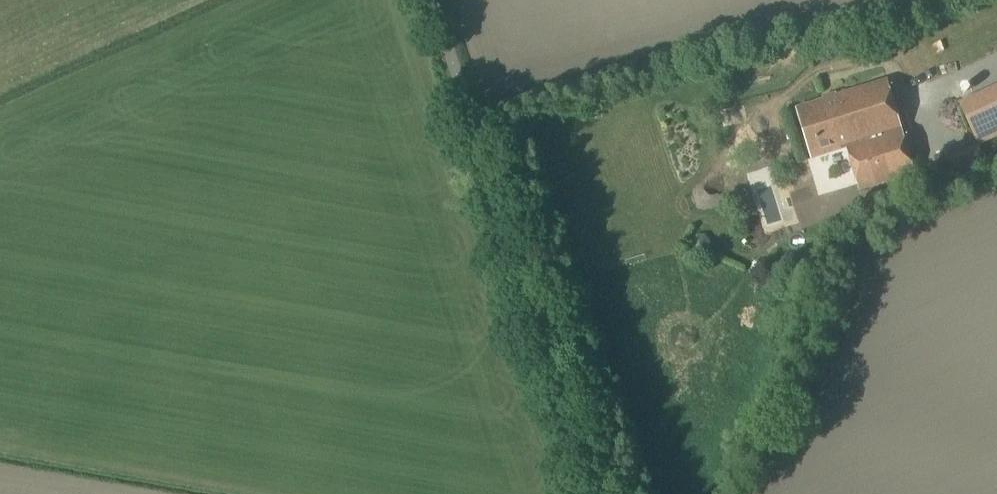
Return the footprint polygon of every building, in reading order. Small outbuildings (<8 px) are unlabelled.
[(795,37),(785,40),(788,49),(798,46),(795,37)] [(914,174),(886,81),(796,109),(811,158),(847,148),(860,190),(914,174)] [(960,102),(978,145),(996,137),(996,85),(960,102)]
